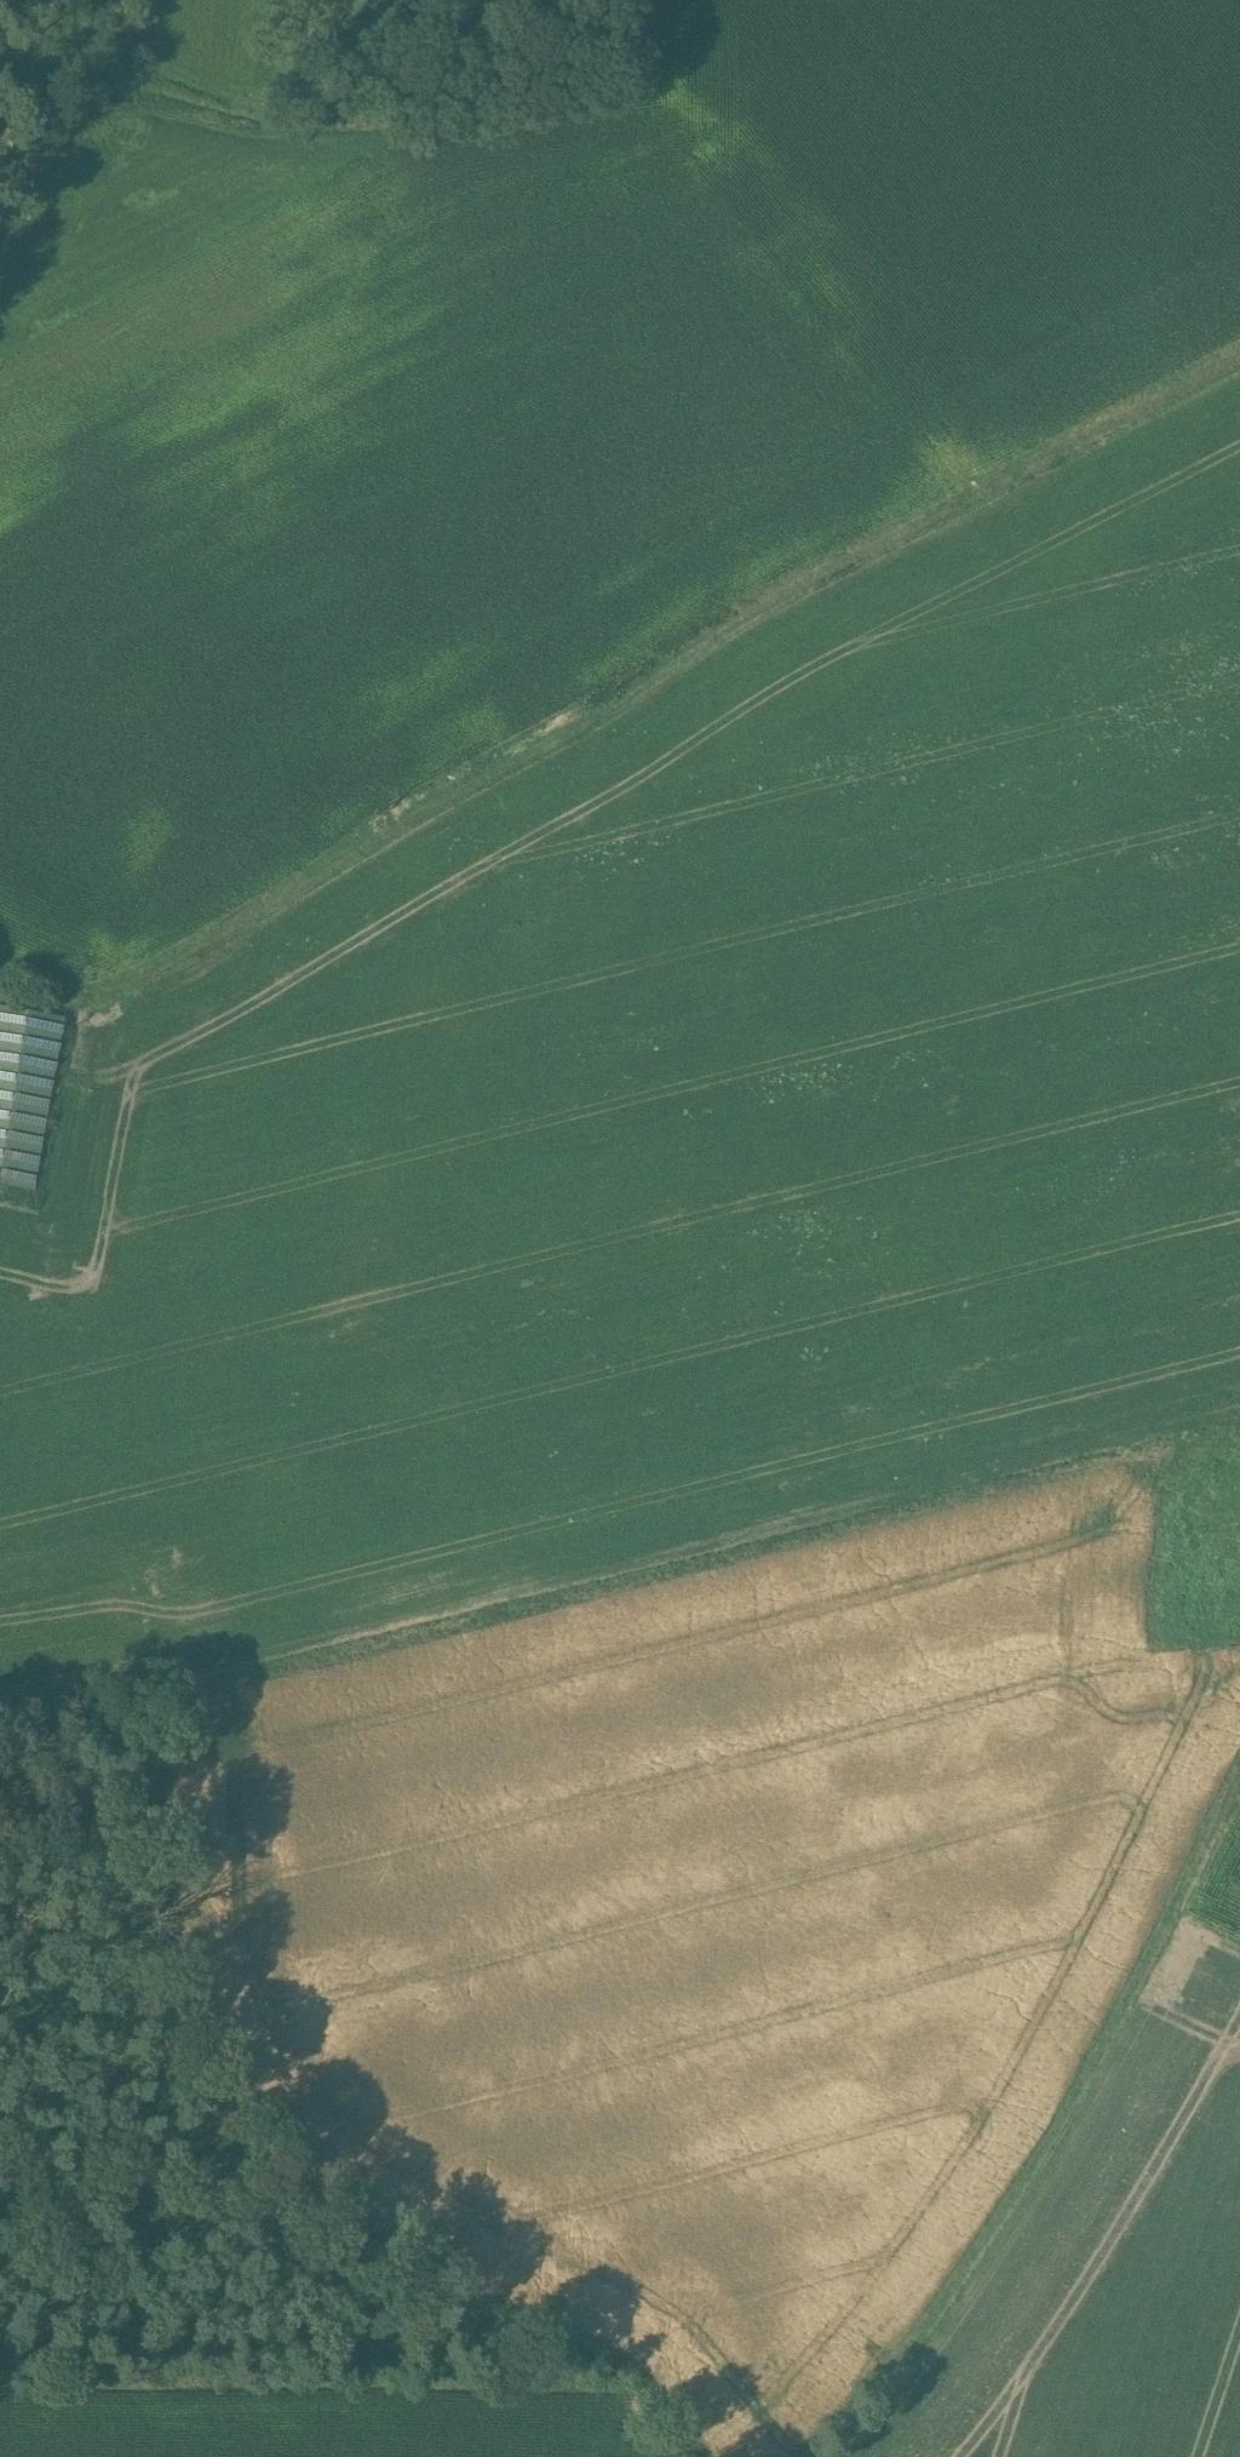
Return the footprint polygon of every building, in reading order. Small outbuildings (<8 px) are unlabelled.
[(0,1006),(0,1184),(36,1190),(67,1018),(0,1006)]
